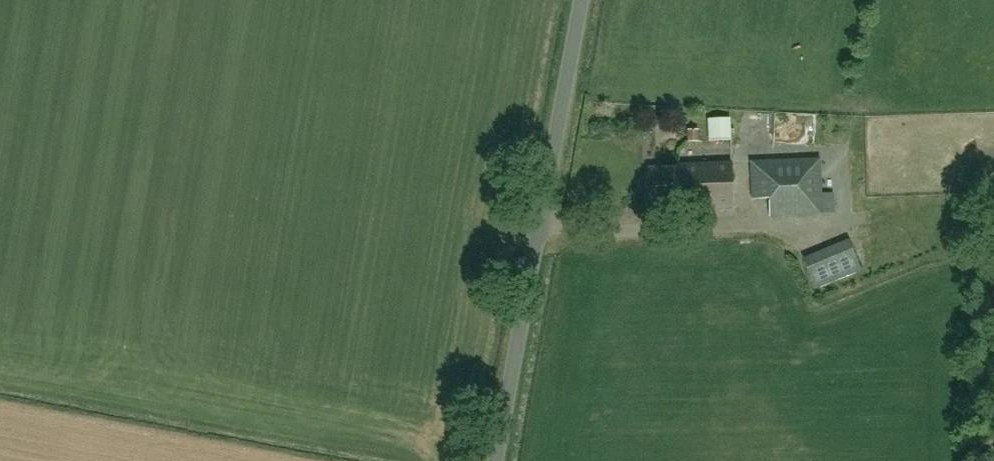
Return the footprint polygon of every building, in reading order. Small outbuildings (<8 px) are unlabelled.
[(734,132),(727,114),(709,121),(716,139),(734,132)] [(698,130),(688,130),(688,142),(698,142),(698,130)] [(820,159),(751,162),(752,200),(769,199),(770,216),(823,213),(834,213),(833,196),(822,196),(820,159)] [(686,209),(734,207),(733,163),(676,165),(676,167),(650,168),(651,209),(678,208),(679,210),(686,209)]
